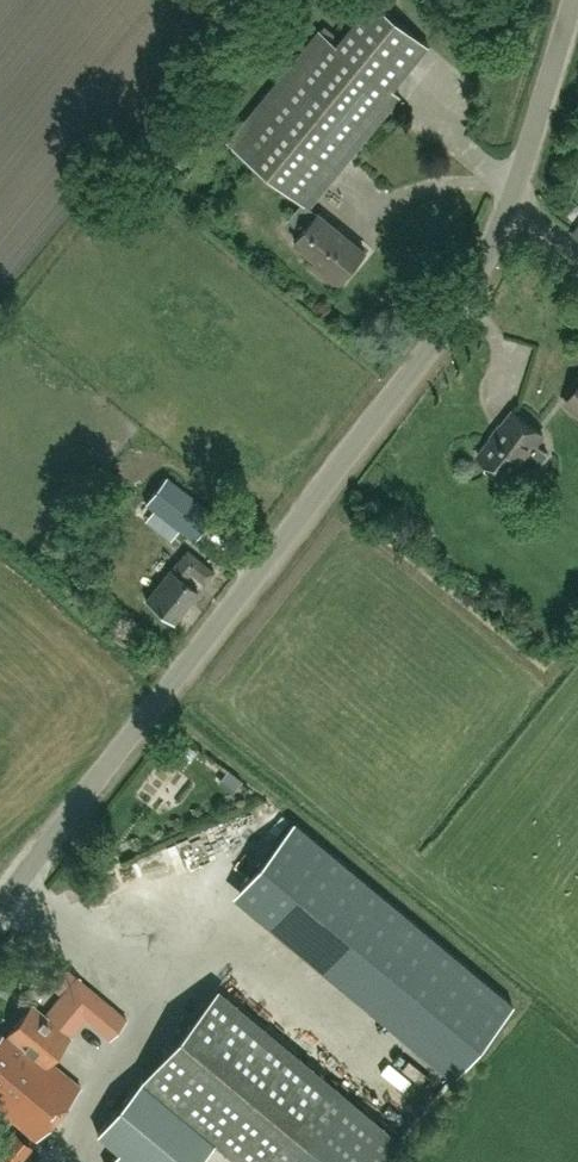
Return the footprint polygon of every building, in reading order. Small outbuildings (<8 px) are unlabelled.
[(318,213),(310,207),(400,96),(392,90),(429,46),(373,1),(337,45),(319,30),(228,141),(304,203),(290,220),(304,231),(295,241),(342,280),(366,251),(318,213)] [(577,412),(577,388),(566,403),(577,412)] [(509,478),(544,432),(514,410),(480,455),(509,478)] [(193,542),(215,514),(165,476),(144,503),(193,542)] [(204,584),(214,572),(186,550),(146,601),(173,623),(197,592),(183,580),(189,572),(204,584)] [(258,787),(204,854),(241,884),(279,915),(333,848),(295,817),(258,787)] [(54,955),(38,974),(58,992),(74,973),(54,955)] [(125,1021),(76,978),(43,1015),(31,1004),(5,1035),(1,1032),(0,1033),(0,1110),(35,1139),(80,1086),(47,1059),(68,1036),(69,1037),(85,1019),(108,1040),(125,1021)] [(238,1161),(383,1161),(401,1140),(346,1095),(215,989),(139,1082),(214,1143),(238,1161)] [(214,1143),(139,1082),(91,1141),(113,1159),(111,1161),(198,1161),(214,1143)] [(0,1150),(0,1161),(20,1161),(32,1147),(14,1133),(0,1150)]
